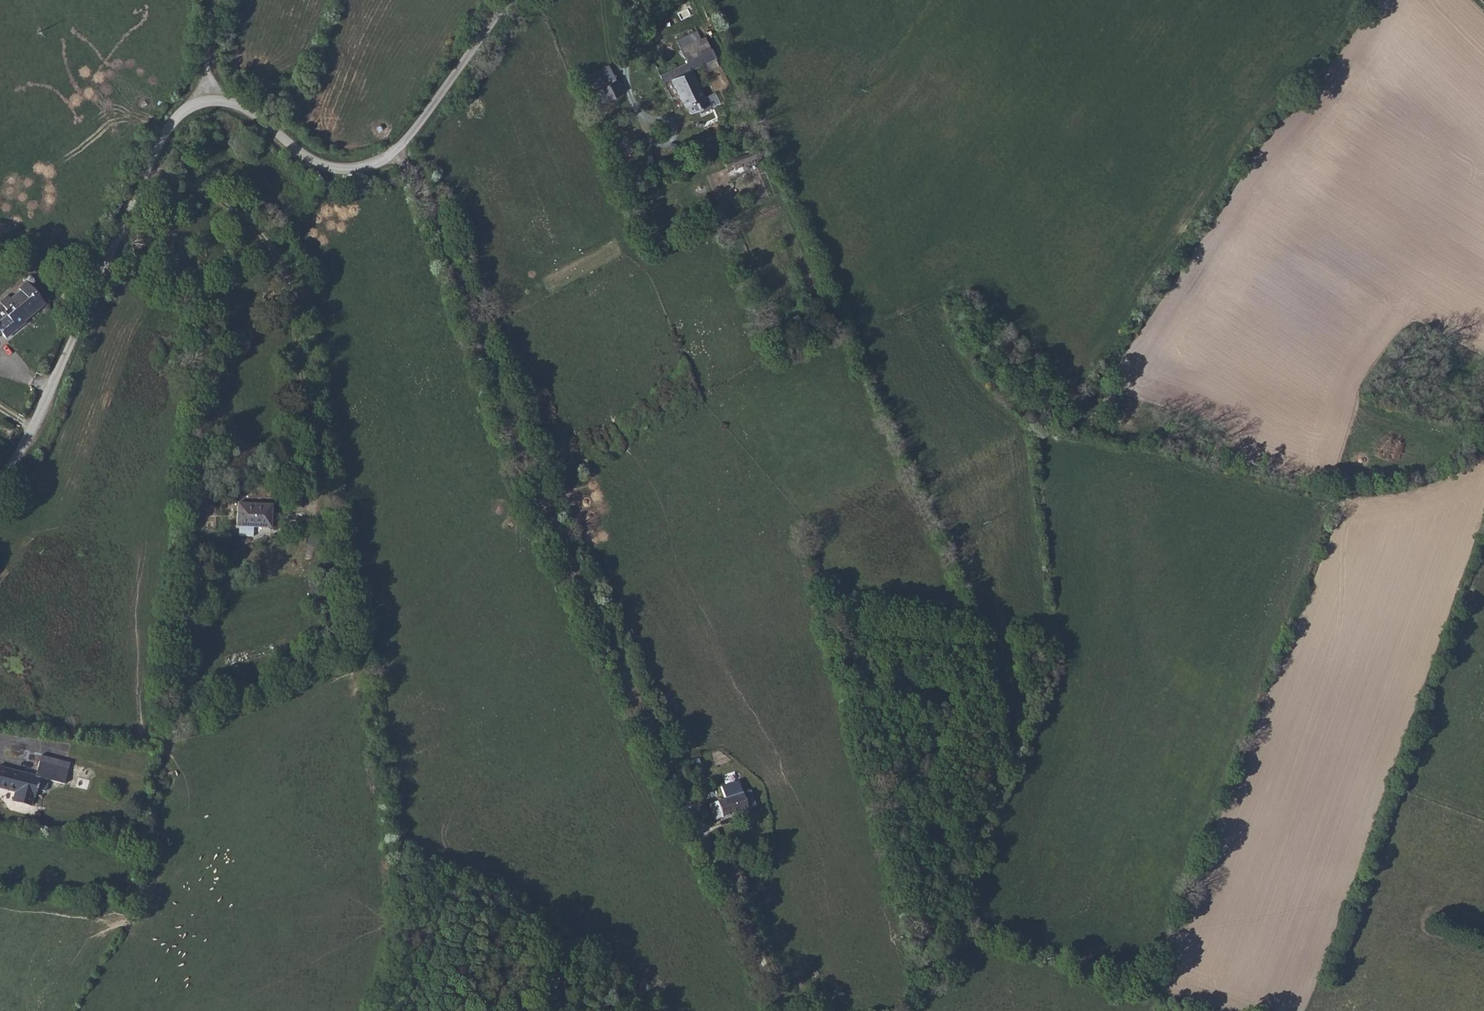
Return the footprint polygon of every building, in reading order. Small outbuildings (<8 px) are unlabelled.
[(700,38),(696,30),(676,39),(686,59),(711,48),(706,36),(700,38)] [(670,81),(690,114),(709,104),(687,61),(660,75),(664,83),(670,81)] [(605,102),(623,93),(609,63),(590,72),(579,78),(586,94),(598,89),(605,102)] [(728,169),(761,155),(756,146),(724,159),(728,169)] [(36,310),(44,303),(27,283),(19,289),(20,291),(10,300),(7,295),(0,301),(0,303),(1,304),(6,310),(11,306),(14,310),(0,322),(0,333),(1,333),(5,338),(25,322),(22,319),(20,317),(33,306),(36,310)] [(1,304),(0,305),(0,322),(14,310),(11,306),(6,310),(1,304)] [(237,503),(237,527),(271,527),(271,504),(237,503)] [(40,755),(35,776),(0,767),(0,788),(15,792),(13,801),(30,806),(33,796),(34,796),(36,789),(45,791),(47,780),(64,784),(70,763),(40,755)] [(749,791),(709,806),(714,821),(755,805),(749,791)]
